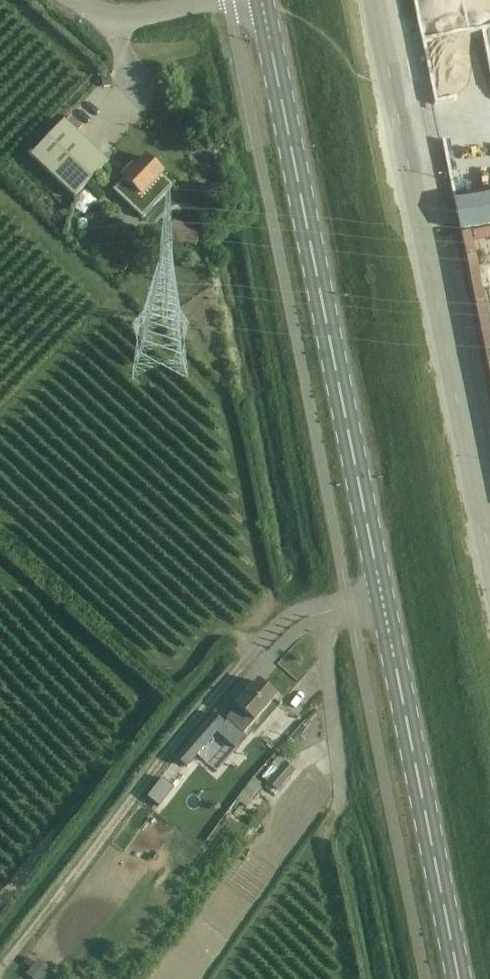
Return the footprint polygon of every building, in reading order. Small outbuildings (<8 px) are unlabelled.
[(437,10),(459,4),(458,0),(435,0),(437,10)] [(427,49),(430,64),(456,59),(453,44),(427,49)] [(75,199),(108,164),(64,122),(31,157),(75,199)] [(172,182),(163,174),(147,158),(136,169),(133,166),(116,185),(132,201),(139,193),(142,196),(151,187),(160,195),(172,182)] [(489,340),(489,287),(476,222),(464,224),(489,340)] [(190,229),(185,241),(196,245),(201,233),(190,229)] [(227,720),(235,727),(244,735),(276,697),(259,682),(227,720)] [(215,714),(197,736),(177,758),(178,759),(172,766),(181,774),(187,767),(225,724),(215,714)] [(276,795),(296,771),(285,762),(285,764),(279,758),(263,777),(269,782),(266,786),(276,795)] [(162,779),(148,798),(159,806),(173,788),(162,779)] [(252,785),(247,791),(238,803),(248,810),(261,792),(258,789),(252,785)] [(26,976),(30,978),(41,978),(48,970),(37,961),(26,976)]
